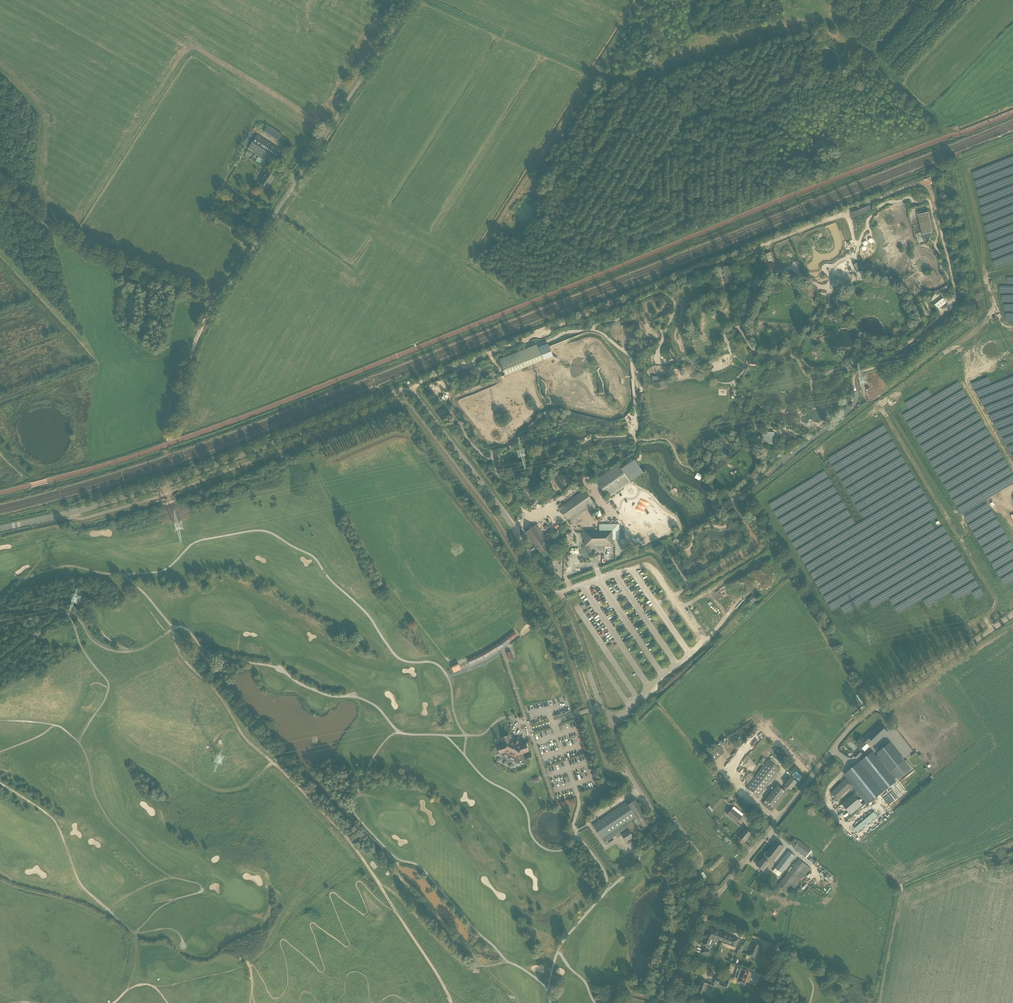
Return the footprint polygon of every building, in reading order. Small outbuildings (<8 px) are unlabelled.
[(268,125),(263,132),(278,141),(282,134),(268,125)] [(272,165),(280,152),(256,137),(248,149),(272,165)] [(267,188),(275,176),(267,171),(259,183),(267,188)] [(872,210),(870,206),(870,205),(851,213),(852,216),(853,218),(861,215),(872,210)] [(927,210),(917,212),(918,215),(917,215),(918,217),(922,234),(922,235),(923,235),(924,240),(929,239),(930,238),(934,237),(933,232),(935,232),(930,211),(928,212),(927,210)] [(853,218),(852,216),(838,222),(843,235),(858,229),(866,226),(861,215),(853,218)] [(843,235),(845,239),(852,236),(860,233),(858,229),(843,235)] [(770,264),(775,263),(771,252),(766,254),(769,265),(770,264)] [(727,265),(722,266),(723,267),(723,272),(724,278),(725,283),(728,282),(731,282),(729,265),(727,265)] [(842,297),(833,296),(832,305),(836,306),(841,306),(841,305),(842,297)] [(943,298),(933,306),(937,310),(938,310),(947,303),(943,298)] [(826,311),(821,307),(812,319),(816,323),(826,311)] [(839,318),(835,311),(828,316),(831,322),(839,318)] [(536,345),(498,360),(499,362),(505,375),(532,364),(542,360),(553,356),(549,347),(548,344),(538,348),(537,346),(536,345)] [(469,368),(455,373),(456,378),(471,373),(469,368)] [(769,410),(764,405),(761,408),(758,410),(762,415),(766,412),(769,410)] [(762,435),(761,442),(761,443),(773,445),(774,436),(774,435),(774,433),(770,432),(762,431),(762,432),(762,434),(762,435)] [(781,456),(779,454),(769,461),(771,463),(781,456)] [(617,464),(595,480),(598,485),(599,486),(601,489),(602,490),(605,495),(608,498),(624,487),(628,484),(629,484),(630,483),(643,474),(634,460),(621,469),(619,466),(618,465),(617,464)] [(761,472),(757,469),(750,475),(755,480),(761,472)] [(594,503),(584,490),(558,508),(568,522),(569,521),(577,515),(594,503)] [(644,514),(649,502),(640,498),(635,510),(644,514)] [(598,509),(594,513),(598,518),(603,514),(598,509)] [(544,535),(536,524),(525,532),(533,543),(544,535)] [(590,530),(583,530),(583,540),(584,540),(584,543),(584,546),(588,546),(590,546),(592,546),(592,547),(614,547),(614,540),(619,540),(619,524),(599,524),(599,530),(590,530)] [(544,535),(533,543),(541,554),(552,546),(550,543),(546,545),(544,541),(546,539),(544,535)] [(680,561),(679,561),(676,563),(679,568),(683,575),(685,574),(686,576),(689,575),(687,572),(684,566),(680,561)] [(756,600),(752,595),(747,600),(751,604),(756,600)] [(888,732),(884,728),(881,725),(872,734),(870,732),(863,739),(861,737),(856,742),(862,748),(866,745),(866,746),(872,741),(875,744),(888,732)] [(748,736),(751,738),(758,730),(756,728),(748,736)] [(509,735),(502,738),(503,743),(502,744),(503,745),(497,747),(499,754),(505,752),(515,757),(517,763),(524,760),(522,755),(524,754),(523,753),(529,751),(526,744),(521,746),(517,744),(518,742),(515,741),(514,743),(511,741),(509,735)] [(904,760),(890,742),(877,753),(891,771),(898,780),(911,769),(904,760)] [(718,744),(714,747),(705,755),(712,763),(725,752),(718,744)] [(896,781),(873,751),(844,775),(846,778),(830,793),(837,801),(853,786),(868,804),(896,781)] [(771,759),(770,761),(768,759),(746,787),(759,797),(781,769),(776,765),(777,764),(771,759)] [(783,790),(777,785),(762,804),(772,811),(774,808),(775,809),(787,793),(786,792),(788,788),(790,789),(796,782),(790,777),(784,785),(786,786),(783,790)] [(849,815),(862,805),(853,794),(840,804),(849,815)] [(625,802),(592,824),(602,839),(625,824),(632,819),(634,821),(636,819),(639,823),(636,824),(637,825),(639,829),(650,822),(635,800),(631,802),(627,805),(625,802)] [(742,816),(738,813),(732,809),(727,814),(737,822),(742,816)] [(874,812),(854,828),(857,832),(877,816),(874,812)] [(745,829),(742,833),(738,837),(740,839),(744,842),(751,834),(745,829)] [(633,837),(630,833),(628,830),(621,835),(626,842),(633,837)] [(784,847),(776,840),(764,855),(765,856),(763,859),(762,858),(756,866),(763,871),(769,863),(771,861),(772,862),(784,847)] [(798,840),(792,847),(802,854),(807,848),(798,840)] [(775,868),(773,872),(779,877),(795,856),(788,851),(775,868)] [(798,859),(780,882),(776,879),(773,882),(788,894),(809,867),(798,859)] [(819,872),(817,875),(831,883),(832,880),(819,872)] [(724,933),(719,931),(710,928),(704,944),(706,945),(705,947),(709,949),(710,946),(712,947),(714,939),(721,942),(724,933)] [(738,939),(724,933),(721,942),(735,947),(738,939)] [(754,941),(748,956),(754,958),(760,943),(754,941)] [(739,942),(736,950),(741,952),(744,944),(739,942)] [(738,967),(738,968),(737,967),(736,971),(736,972),(734,978),(738,980),(737,981),(745,983),(749,971),(738,967)] [(718,975),(717,978),(716,978),(714,983),(727,987),(728,982),(723,980),(724,977),(718,975)] [(708,983),(700,981),(696,991),(697,991),(697,992),(700,993),(704,994),(706,988),(712,990),(714,986),(708,984),(708,983)]
